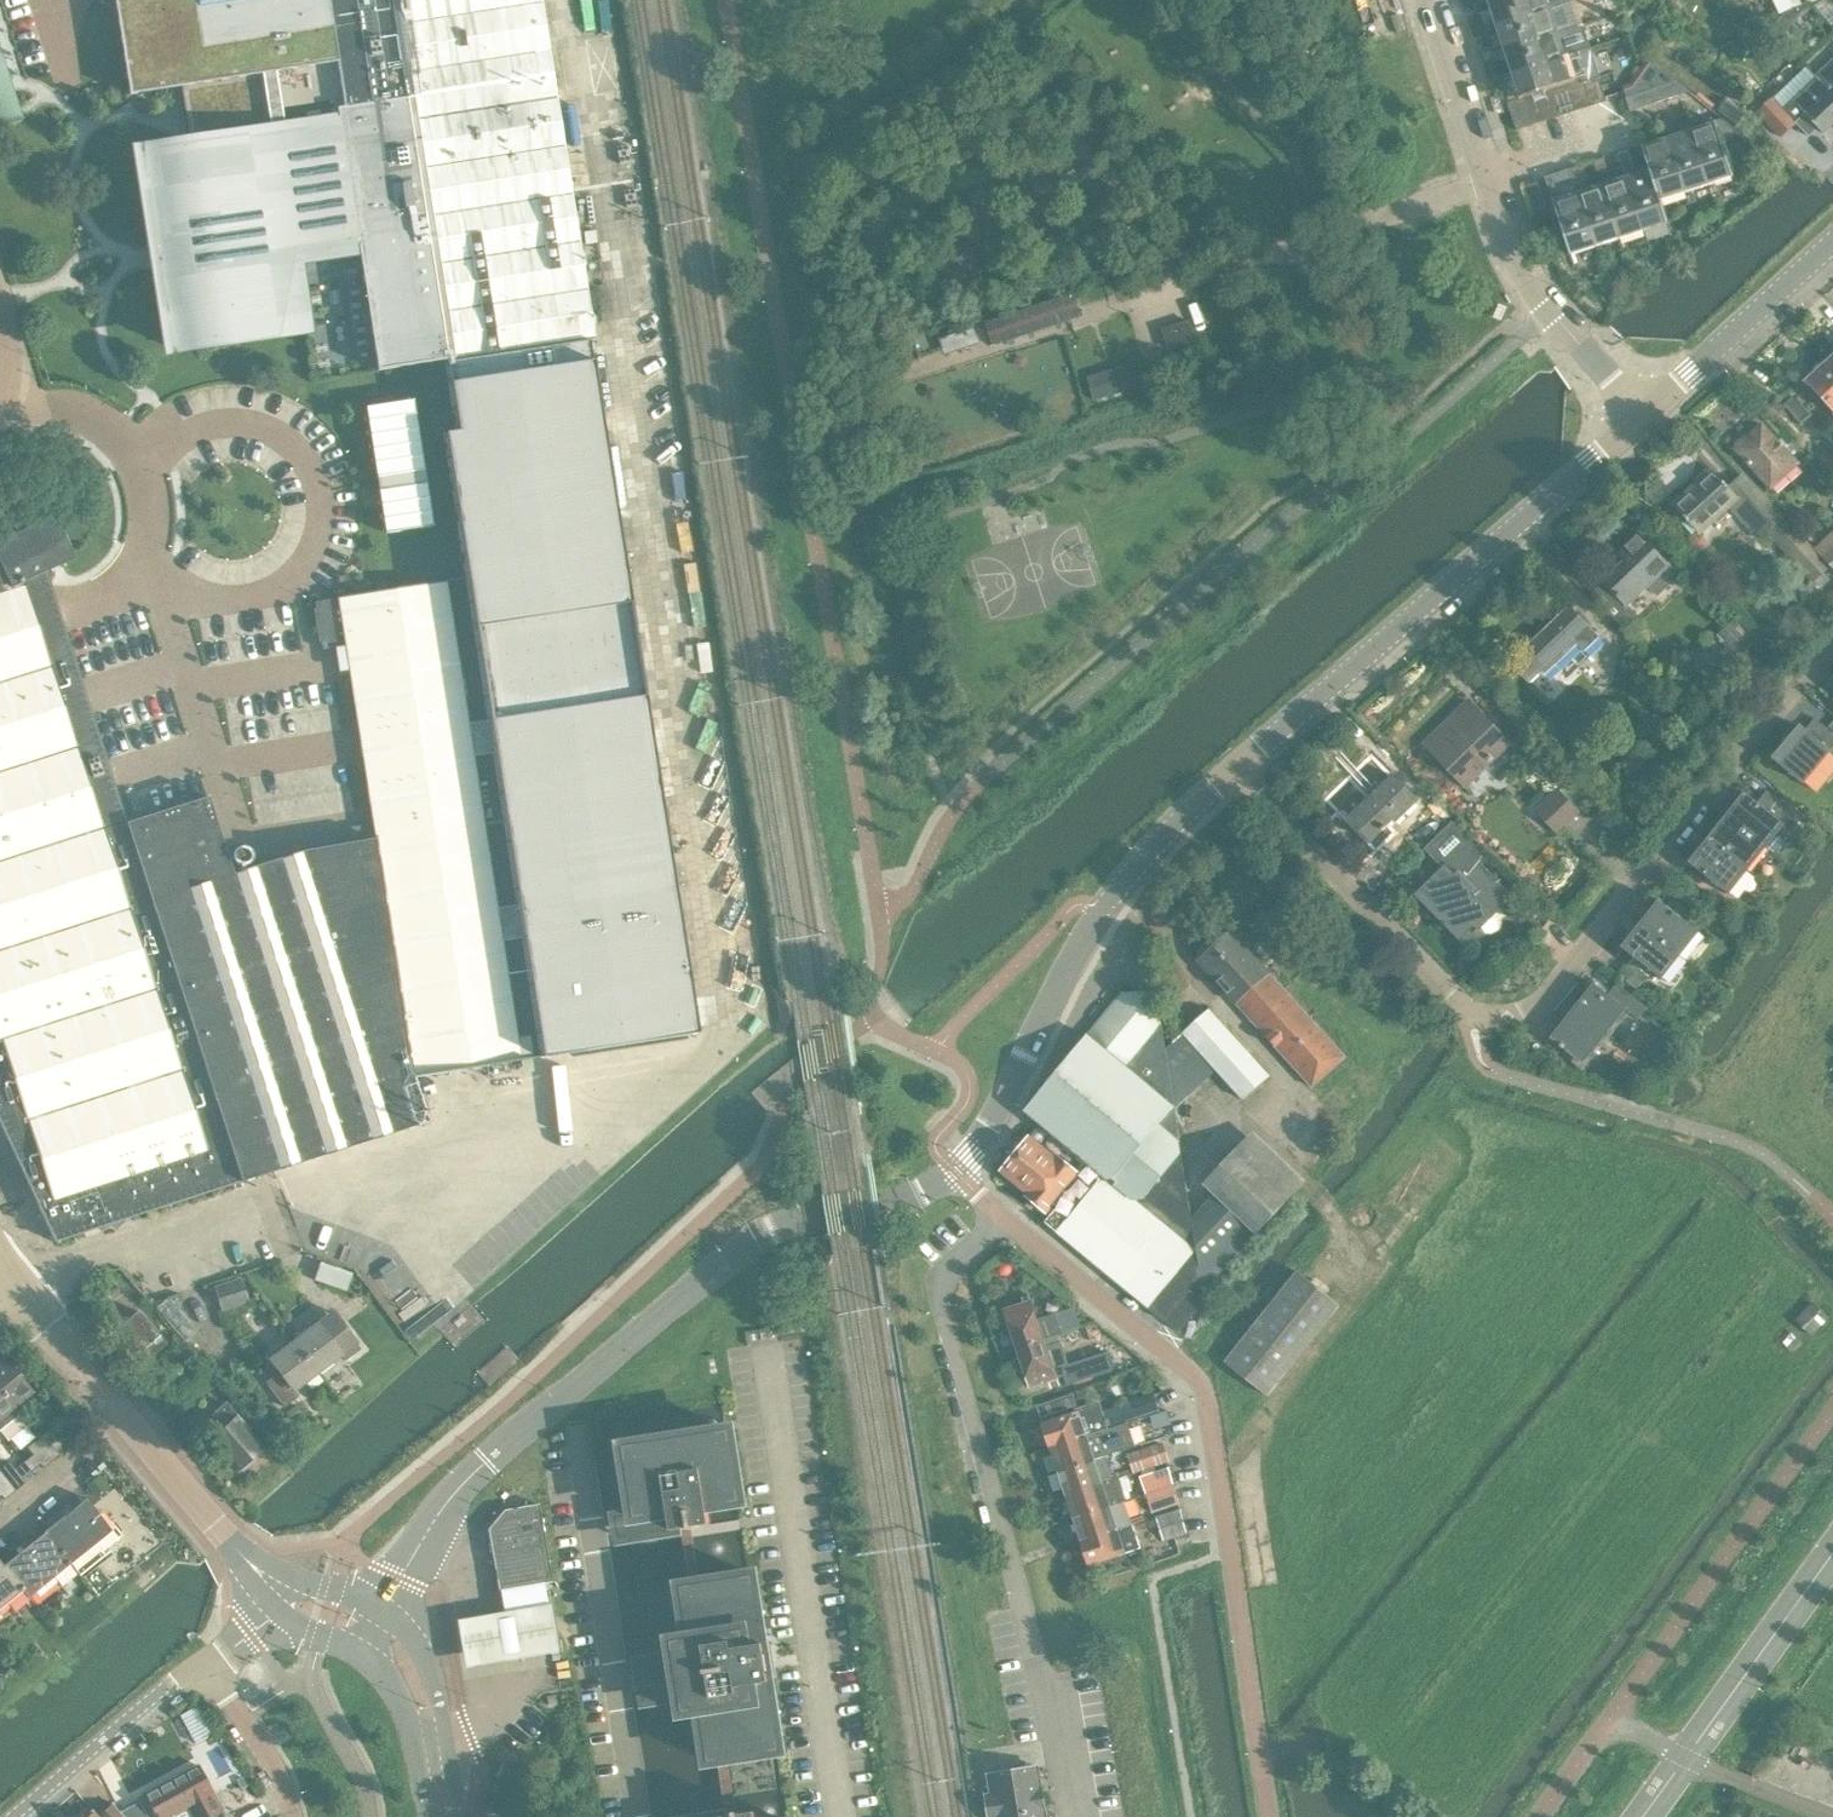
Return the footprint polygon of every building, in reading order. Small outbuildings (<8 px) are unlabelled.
[(129,94),(181,86),(189,136),(172,139),(173,146),(137,152),(147,215),(148,217),(148,219),(149,220),(149,222),(150,224),(151,225),(152,227),(153,228),(155,230),(156,231),(157,232),(159,233),(160,234),(162,235),(167,271),(156,273),(156,274),(158,274),(169,346),(204,340),(205,348),(237,344),(236,337),(303,326),(310,325),(320,325),(333,324),(348,321),(368,317),(376,369),(445,358),(445,362),(466,359),(429,123),(351,133),(333,17),(331,0),(114,0),(129,94)] [(333,17),(446,0),(331,0),(333,17)] [(333,17),(351,133),(429,123),(466,359),(591,339),(550,72),(539,0),(446,0),(333,17)] [(1495,26),(1551,7),(1573,0),(1492,0),(1487,2),(1495,26)] [(1813,4),(1813,3),(1812,3),(1809,0),(1807,1),(1767,23),(1782,37),(1813,4)] [(1779,14),(1801,4),(1799,0),(1773,0),(1779,14)] [(1495,26),(1503,49),(1558,31),(1580,24),(1577,14),(1555,21),(1551,7),(1495,26)] [(0,27),(0,122),(22,117),(0,27)] [(1503,49),(1511,74),(1566,56),(1589,48),(1585,38),(1563,45),(1558,31),(1503,49)] [(1580,78),(1597,73),(1593,61),(1570,68),(1566,56),(1511,74),(1519,98),(1521,97),(1537,92),(1552,87),(1566,83),(1580,78)] [(1814,77),(1832,96),(1832,60),(1814,77)] [(1606,101),(1597,73),(1580,78),(1590,106),(1606,101)] [(1814,77),(1790,100),(1793,102),(1784,110),(1796,122),(1795,123),(1805,132),(1813,124),(1824,135),(1832,126),(1832,96),(1814,77)] [(1580,78),(1566,83),(1575,111),(1590,106),(1580,78)] [(1675,83),(1679,95),(1689,92),(1677,82),(1675,83)] [(1575,111),(1566,83),(1552,87),(1562,115),(1575,111)] [(1651,91),(1655,103),(1679,95),(1675,83),(1651,91)] [(1562,115),(1552,87),(1537,92),(1547,120),(1562,115)] [(1655,103),(1651,91),(1627,99),(1631,111),(1655,103)] [(1521,97),(1531,125),(1547,120),(1537,92),(1521,97)] [(1531,125),(1521,97),(1519,98),(1507,102),(1516,130),(1531,125)] [(1781,137),(1795,123),(1796,122),(1784,110),(1773,98),(1757,112),(1781,137)] [(1690,129),(1709,186),(1734,177),(1723,143),(1726,141),(1736,129),(1723,118),(1715,121),(1690,129)] [(1690,129),(1666,137),(1685,193),(1709,186),(1690,129)] [(1649,168),(1668,224),(1661,201),(1685,193),(1666,137),(1642,145),(1650,168),(1649,168)] [(1626,176),(1625,176),(1644,232),(1668,224),(1649,168),(1636,172),(1628,149),(1618,153),(1626,176)] [(1602,183),(1620,240),(1644,232),(1625,176),(1613,180),(1605,157),(1595,160),(1602,183)] [(1578,191),(1596,248),(1620,240),(1602,183),(1589,188),(1581,165),(1571,168),(1578,191)] [(1571,256),(1596,248),(1578,191),(1564,195),(1557,173),(1545,177),(1571,256)] [(1537,182),(1527,185),(1535,210),(1545,206),(1537,182)] [(995,341),(1078,314),(1071,291),(988,318),(995,341)] [(1195,339),(1189,320),(1163,329),(1169,348),(1195,339)] [(980,342),(974,324),(937,336),(943,354),(980,342)] [(466,359),(445,362),(456,431),(447,432),(451,459),(470,579),(501,770),(509,818),(550,1058),(699,1035),(661,793),(591,339),(466,359)] [(1828,358),(1814,371),(1816,374),(1808,382),(1832,410),(1832,363),(1828,358)] [(1154,389),(1146,366),(1100,381),(1108,404),(1154,389)] [(386,530),(434,523),(416,396),(368,403),(386,530)] [(1799,465),(1798,464),(1805,457),(1792,442),(1789,444),(1779,434),(1775,438),(1762,424),(1747,437),(1745,434),(1734,445),(1735,447),(1734,449),(1771,489),(1799,465)] [(1711,467),(1671,505),(1699,535),(1739,498),(1813,578),(1828,564),(1820,556),(1742,472),(1728,485),(1711,467)] [(0,541),(0,771),(100,739),(92,713),(80,677),(65,632),(58,612),(50,586),(45,571),(63,563),(75,558),(64,532),(58,520),(56,515),(24,530),(0,541)] [(1632,556),(1591,595),(1624,629),(1638,617),(1628,606),(1649,586),(1658,595),(1678,575),(1670,566),(1647,542),(1647,543),(1640,535),(1625,549),(1632,556)] [(1820,556),(1828,564),(1832,570),(1832,545),(1820,556)] [(316,610),(314,610),(317,633),(318,642),(321,642),(322,648),(335,646),(348,644),(371,787),(372,791),(379,838),(509,818),(501,770),(470,579),(339,600),(323,602),(315,603),(316,610)] [(1599,638),(1592,630),(1569,606),(1510,662),(1530,684),(1542,672),(1545,674),(1577,644),(1584,652),(1599,638)] [(1717,680),(1753,646),(1730,623),(1716,637),(1726,647),(1705,667),(1717,680)] [(1466,785),(1510,743),(1468,701),(1423,744),(1466,785)] [(1832,746),(1832,733),(1814,718),(1804,730),(1799,725),(1771,758),(1804,785),(1831,752),(1829,750),(1832,746)] [(0,771),(0,860),(125,819),(123,816),(117,796),(106,759),(101,741),(100,739),(0,771)] [(1396,823),(1418,802),(1392,774),(1347,817),(1369,842),(1393,820),(1396,823)] [(1556,832),(1577,812),(1557,791),(1536,811),(1556,832)] [(1744,793),(1726,817),(1765,847),(1784,824),(1787,827),(1797,814),(1766,791),(1757,803),(1744,793)] [(0,860),(0,1127),(12,1126),(17,1160),(19,1172),(33,1170),(37,1204),(45,1223),(54,1241),(267,1172),(428,1121),(415,1079),(550,1058),(509,818),(379,838),(379,839),(306,850),(233,873),(209,795),(207,796),(202,798),(190,802),(125,822),(125,819),(0,860)] [(1726,817),(1708,839),(1747,870),(1765,847),(1726,817)] [(1452,822),(1425,849),(1460,884),(1433,910),(1461,938),(1478,922),(1470,914),(1479,905),(1490,916),(1511,896),(1482,866),(1488,859),(1452,822)] [(1708,839),(1690,862),(1730,892),(1747,870),(1708,839)] [(251,859),(252,857),(252,853),(251,851),(249,849),(247,847),(245,846),(242,846),(240,846),(238,847),(237,847),(235,849),(234,851),(233,852),(233,854),(233,856),(233,858),(233,860),(234,861),(235,863),(237,864),(239,865),(241,865),(243,865),(245,865),(246,864),(248,864),(249,862),(251,860),(251,859)] [(1641,923),(1680,955),(1698,932),(1659,901),(1641,923)] [(1680,955),(1641,923),(1622,947),(1662,978),(1680,955)] [(1231,930),(1221,939),(1197,960),(1313,1088),(1347,1057),(1231,930)] [(1594,982),(1578,1002),(1573,999),(1561,1015),(1566,1020),(1551,1038),(1579,1061),(1604,1029),(1607,1032),(1625,1008),(1638,1018),(1647,1006),(1616,982),(1607,994),(1595,984),(1595,983),(1594,982)] [(1175,1113),(1166,1051),(1155,993),(1122,994),(1025,1111),(1086,1161),(1103,1176),(1199,1255),(1195,1230),(1193,1217),(1175,1113)] [(1166,1051),(1175,1113),(1219,1074),(1244,1101),(1270,1076),(1210,1010),(1183,1034),(1184,1035),(1166,1051)] [(1214,1193),(1193,1217),(1195,1230),(1199,1255),(1204,1289),(1304,1180),(1253,1132),(1204,1184),(1214,1193)] [(1054,1203),(1058,1206),(1077,1183),(1072,1180),(1077,1174),(1076,1173),(1057,1158),(1055,1160),(1028,1138),(1021,1146),(1015,1141),(1006,1152),(1012,1157),(1001,1171),(1028,1194),(1026,1197),(1046,1214),(1054,1203)] [(1059,1234),(1103,1176),(1086,1161),(1076,1173),(1077,1174),(1072,1180),(1077,1183),(1058,1206),(1045,1222),(1059,1234)] [(1103,1176),(1059,1234),(1179,1334),(1206,1303),(1204,1289),(1199,1255),(1103,1176)] [(315,1260),(310,1277),(345,1288),(350,1271),(315,1260)] [(1297,1271),(1282,1290),(1225,1362),(1267,1395),(1340,1305),(1297,1271)] [(240,1276),(212,1284),(219,1308),(247,1299),(240,1276)] [(104,1295),(107,1299),(117,1290),(114,1286),(104,1295)] [(1017,1349),(1044,1340),(1082,1328),(1076,1306),(1037,1319),(1030,1297),(1023,1299),(1024,1303),(1004,1309),(1017,1349)] [(1812,1301),(1795,1319),(1811,1335),(1829,1317),(1812,1301)] [(145,1367),(168,1348),(141,1316),(118,1336),(145,1367)] [(295,1341),(317,1369),(339,1353),(345,1360),(361,1349),(340,1321),(327,1331),(320,1322),(295,1341)] [(19,1338),(12,1344),(18,1351),(25,1345),(19,1338)] [(1047,1347),(1044,1340),(1017,1349),(1030,1388),(1050,1382),(1050,1384),(1057,1382),(1056,1379),(1063,1377),(1061,1370),(1069,1367),(1062,1343),(1047,1347)] [(317,1369),(295,1341),(271,1359),(278,1368),(263,1379),(283,1406),(299,1395),(293,1387),(317,1369)] [(0,1359),(0,1392),(12,1407),(32,1390),(4,1356),(0,1359)] [(1087,1370),(1065,1378),(1070,1392),(1092,1385),(1091,1382),(1087,1370)] [(18,1414),(12,1407),(0,1392),(0,1429),(18,1414)] [(1154,1393),(1102,1410),(1107,1427),(1160,1410),(1154,1393)] [(1050,1448),(1084,1437),(1097,1433),(1107,1429),(1107,1427),(1102,1410),(1099,1400),(1075,1408),(1076,1412),(1042,1424),(1050,1448)] [(238,1469),(240,1466),(243,1470),(255,1460),(253,1458),(261,1451),(245,1433),(248,1431),(226,1406),(212,1418),(222,1429),(211,1438),(238,1469)] [(1167,1409),(1150,1414),(1154,1429),(1172,1424),(1167,1409)] [(1058,1471),(1136,1446),(1129,1424),(1128,1422),(1107,1429),(1097,1433),(1084,1437),(1050,1448),(1058,1471)] [(679,1437),(623,1445),(635,1518),(637,1518),(652,1515),(655,1532),(684,1528),(689,1527),(689,1529),(692,1529),(693,1528),(693,1526),(710,1524),(707,1506),(736,1502),(738,1502),(742,1501),(731,1428),(726,1429),(722,1430),(709,1432),(708,1423),(677,1428),(679,1437)] [(38,1439),(54,1458),(64,1450),(61,1446),(71,1439),(64,1429),(54,1437),(48,1430),(38,1439)] [(24,1461),(31,1470),(40,1464),(43,1467),(54,1458),(38,1439),(27,1447),(32,1454),(24,1461)] [(1137,1471),(1168,1462),(1162,1443),(1131,1454),(1137,1471)] [(1058,1471),(1066,1495),(1113,1479),(1106,1457),(1137,1447),(1136,1446),(1058,1471)] [(15,1490),(25,1482),(22,1478),(31,1470),(24,1461),(14,1468),(9,1462),(0,1469),(0,1472),(15,1490)] [(1147,1495),(1174,1486),(1169,1467),(1140,1477),(1145,1494),(1147,1493),(1147,1495)] [(1,1495),(4,1499),(15,1490),(0,1472),(0,1496),(1,1495)] [(1066,1495),(1073,1518),(1127,1501),(1120,1478),(1113,1480),(1113,1479),(1066,1495)] [(1174,1486),(1147,1495),(1152,1512),(1178,1502),(1174,1486)] [(69,1563),(70,1564),(95,1544),(100,1551),(118,1537),(86,1498),(75,1507),(44,1532),(69,1563)] [(1073,1518),(1081,1542),(1132,1525),(1125,1503),(1127,1502),(1127,1501),(1073,1518)] [(544,1582),(551,1581),(538,1504),(504,1510),(488,1529),(490,1540),(499,1590),(500,1590),(544,1582)] [(1162,1539),(1187,1533),(1180,1509),(1156,1517),(1162,1539)] [(1140,1549),(1132,1525),(1081,1542),(1089,1566),(1140,1549)] [(28,1597),(53,1577),(59,1584),(76,1571),(70,1564),(69,1563),(44,1532),(3,1565),(0,1561),(0,1562),(28,1597)] [(7,1602),(13,1609),(28,1597),(0,1562),(0,1608),(7,1602)] [(675,1658),(659,1661),(664,1696),(680,1694),(683,1712),(700,1710),(708,1761),(718,1760),(728,1758),(781,1750),(753,1574),(681,1585),(689,1637),(672,1639),(675,1658)] [(503,1608),(455,1616),(464,1665),(558,1648),(550,1600),(547,1600),(544,1582),(500,1590),(503,1608)] [(198,1740),(216,1730),(199,1702),(182,1712),(198,1740)] [(756,1811),(737,1814),(734,1796),(728,1758),(718,1760),(727,1815),(715,1816),(757,1816),(756,1811)] [(212,1793),(212,1792),(197,1764),(178,1775),(171,1779),(191,1816),(225,1816),(212,1793)] [(1037,1813),(1046,1811),(1042,1785),(1032,1787),(1029,1767),(998,1772),(998,1775),(1001,1792),(986,1794),(989,1816),(1038,1816),(1037,1813)] [(171,1779),(144,1793),(157,1816),(191,1816),(171,1779)] [(112,1802),(95,1816),(91,1812),(87,1815),(83,1814),(79,1816),(124,1816),(112,1802)]
